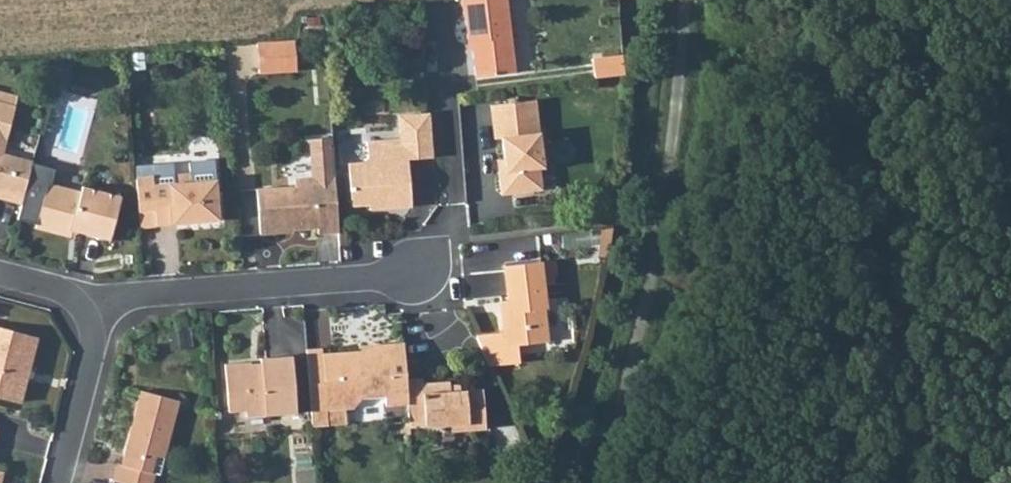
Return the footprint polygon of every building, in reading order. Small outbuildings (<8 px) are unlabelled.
[(459,16),(462,16),(464,38),(470,38),(474,75),(507,71),(502,0),(458,0),(459,16)] [(252,49),(254,80),(290,78),(289,47),(252,49)] [(590,60),(592,80),(622,76),(620,57),(590,60)] [(3,192),(0,200),(0,201),(18,206),(29,166),(30,162),(2,155),(15,99),(0,96),(0,191),(3,192)] [(502,172),(504,195),(545,192),(543,171),(547,170),(542,103),(497,106),(499,139),(507,139),(510,171),(502,172)] [(346,163),(349,203),(373,201),(374,207),(409,204),(405,158),(430,156),(427,111),(396,113),(397,136),(363,138),(365,157),(360,161),(346,163)] [(217,220),(214,160),(188,162),(189,173),(173,174),(172,163),(133,165),(136,202),(138,225),(217,220)] [(18,206),(14,222),(34,228),(32,232),(66,241),(68,232),(105,242),(116,200),(79,189),(76,196),(48,188),(52,173),(29,166),(18,206)] [(332,179),(292,182),(293,190),(256,194),(259,239),(288,237),(288,227),(299,226),(299,230),(315,229),(316,235),(336,233),(332,179)] [(507,314),(501,316),(502,335),(474,337),(487,365),(515,363),(513,345),(543,343),(540,311),(545,310),(541,263),(503,267),(507,314)] [(16,399),(33,335),(0,326),(0,395),(16,399)] [(305,348),(310,421),(311,427),(326,426),(325,412),(343,410),(350,410),(355,406),(354,397),(380,395),(380,406),(406,405),(404,378),(401,342),(381,343),(381,349),(319,355),(319,348),(305,348)] [(222,364),(225,414),(241,414),(241,420),(292,416),(287,355),(257,358),(258,369),(244,370),(243,362),(222,364)] [(426,425),(450,424),(450,431),(485,428),(482,389),(448,392),(447,384),(423,385),(422,378),(404,378),(406,405),(407,412),(408,426),(426,425)] [(129,482),(141,482),(146,469),(159,472),(177,397),(141,389),(122,463),(118,462),(114,479),(129,482)] [(325,412),(326,426),(344,425),(343,410),(325,412)]
